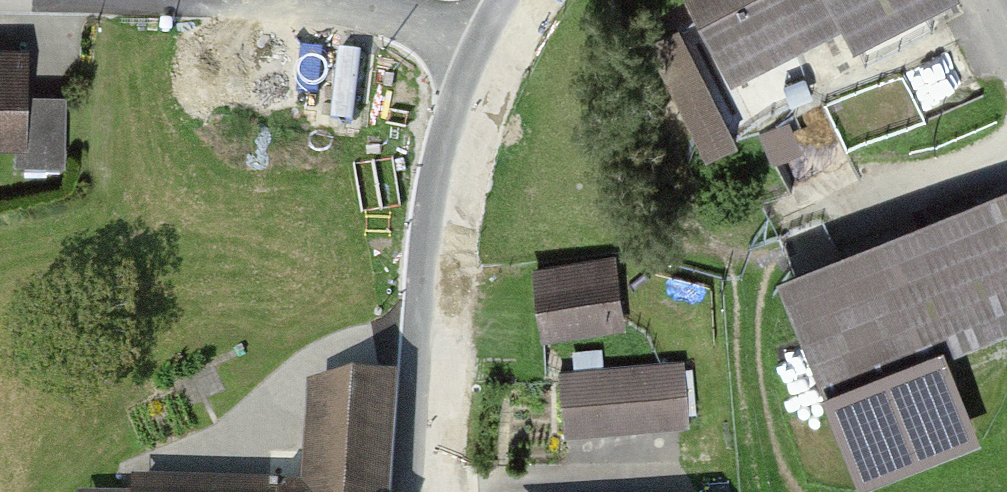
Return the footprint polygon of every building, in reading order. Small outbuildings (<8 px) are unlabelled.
[(732,78),(841,22),(852,44),(937,0),(692,0),(732,78)] [(685,21),(653,36),(709,156),(741,141),(685,21)] [(0,42),(0,147),(27,147),(26,42),(0,42)] [(798,291),(861,451),(956,414),(924,332),(1006,299),(1006,208),(798,291)] [(615,255),(529,268),(540,340),(625,327),(615,255)] [(682,360),(561,370),(566,433),(687,423),(682,360)] [(382,483),(390,378),(315,387),(311,491),(381,491),(382,483)]
